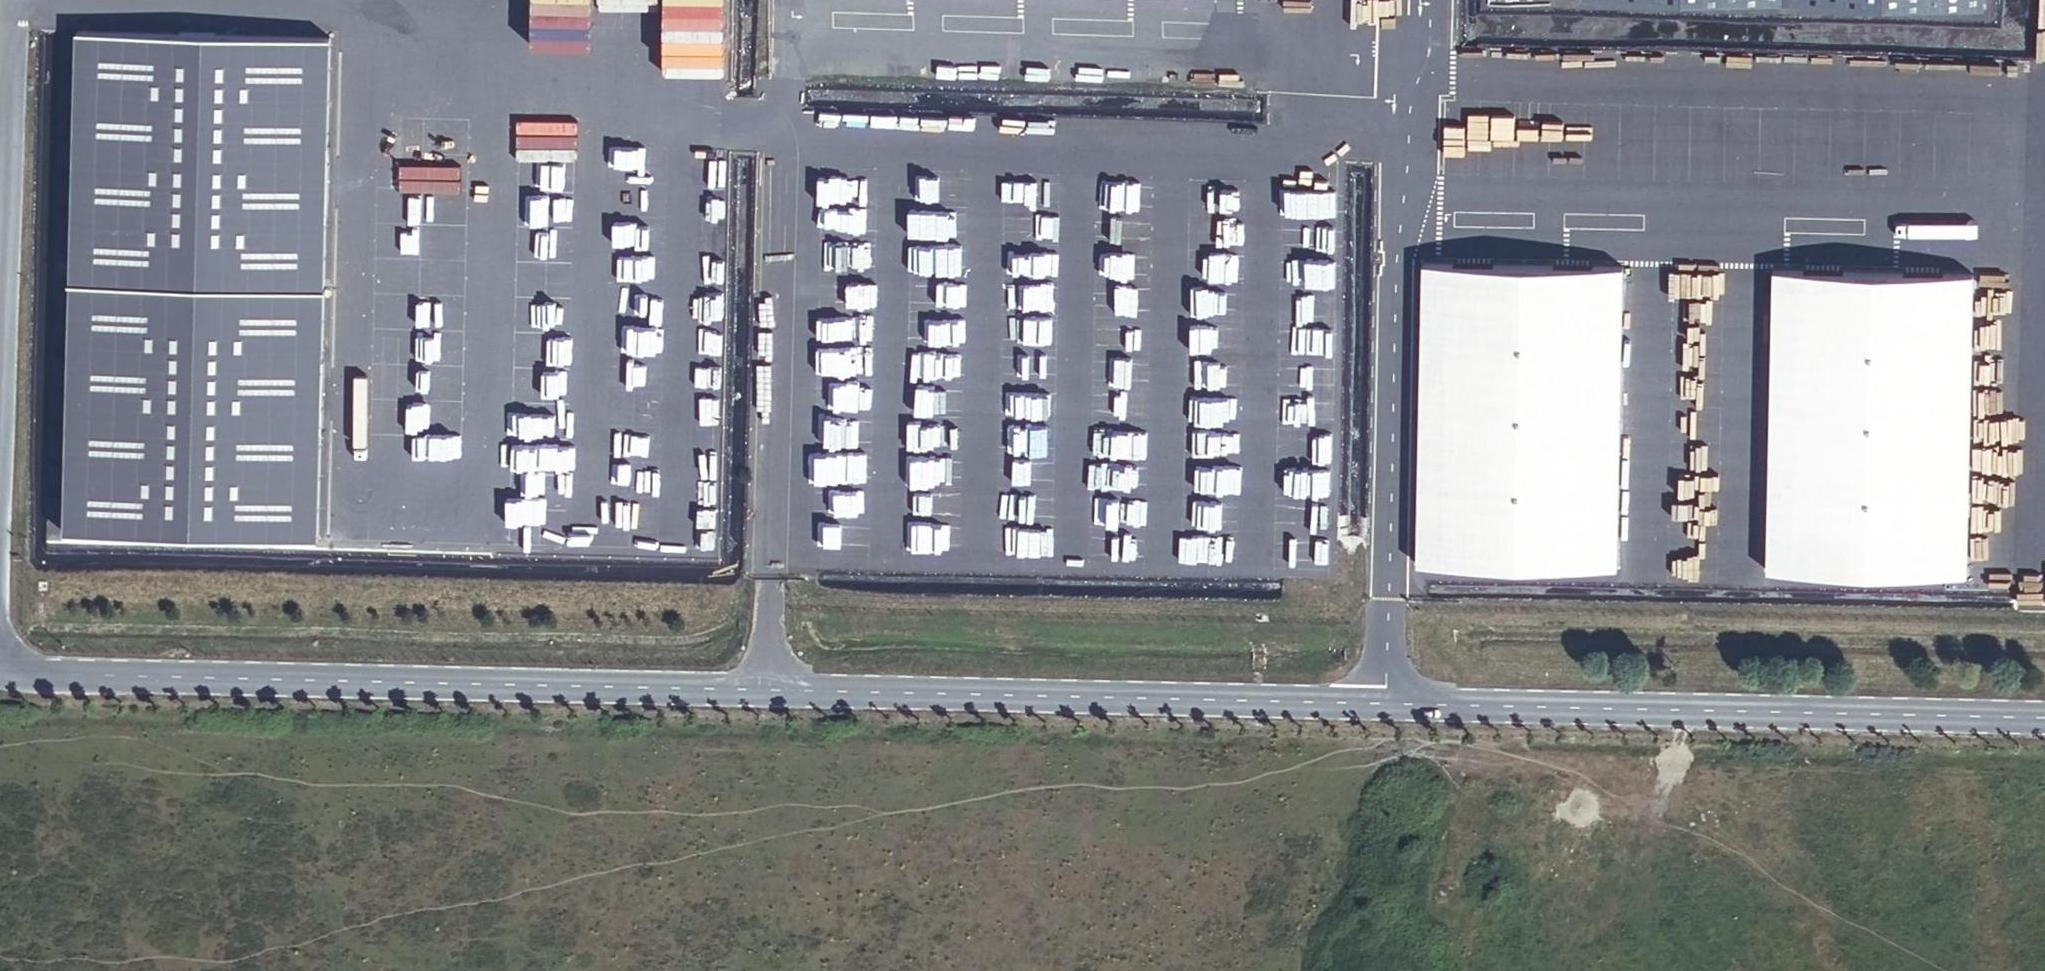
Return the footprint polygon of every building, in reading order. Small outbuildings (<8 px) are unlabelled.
[(331,36),(78,30),(66,533),(319,539),(331,36)] [(1428,262),(1421,565),(1621,570),(1629,267),(1428,262)] [(1774,272),(1770,574),(1970,577),(1975,275),(1774,272)]
